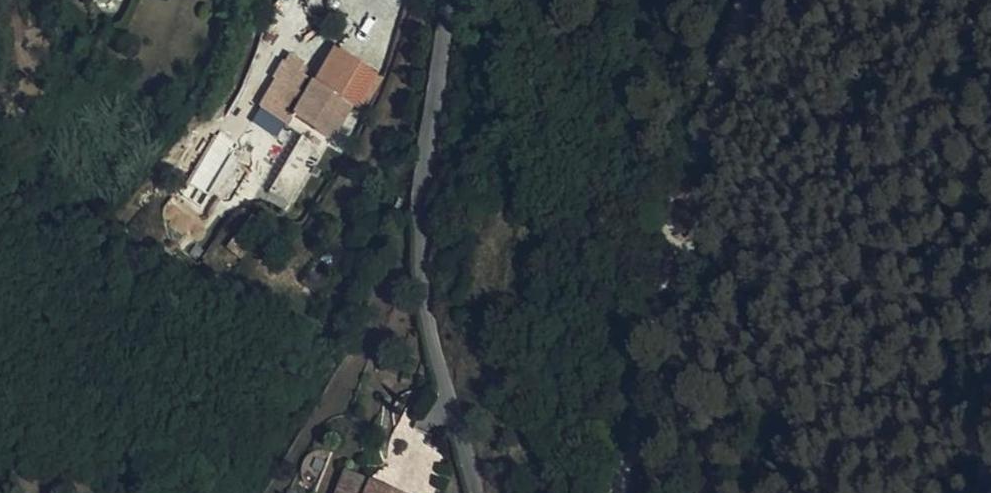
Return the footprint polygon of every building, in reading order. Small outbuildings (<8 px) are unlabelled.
[(292,118),(330,140),(350,107),(297,75),(302,65),(289,58),(259,110),(287,126),(292,118)] [(367,482),(343,471),(334,492),(361,492),(367,482)] [(367,482),(361,492),(395,492),(367,482)]
